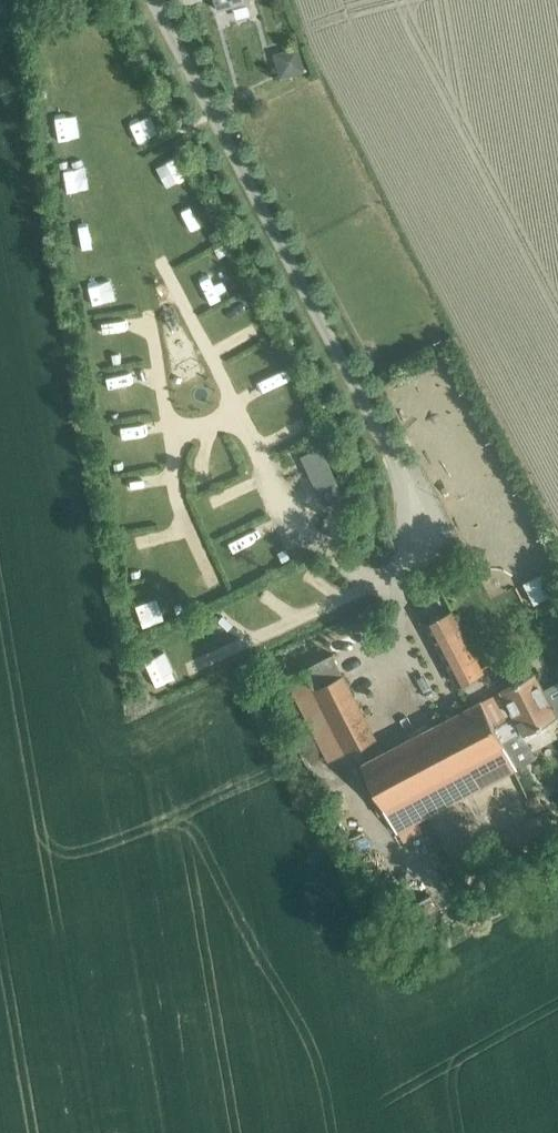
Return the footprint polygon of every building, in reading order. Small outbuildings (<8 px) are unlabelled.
[(217,9),(249,0),(215,0),(217,9)] [(274,58),(280,77),(303,71),(297,47),(278,52),(274,58)] [(241,82),(246,93),(266,85),(262,74),(241,82)] [(176,164),(190,159),(183,136),(169,141),(176,164)] [(215,255),(201,262),(212,286),(226,279),(215,255)] [(114,260),(91,266),(96,285),(119,279),(114,260)] [(120,300),(96,302),(97,316),(121,314),(120,300)] [(181,357),(200,350),(193,330),(173,337),(181,357)] [(111,387),(123,386),(119,362),(107,363),(111,387)] [(277,406),(282,417),(309,406),(304,395),(277,406)] [(311,427),(299,433),(323,487),(335,482),(311,427)] [(191,442),(199,462),(220,453),(212,433),(191,442)] [(155,452),(129,456),(131,468),(156,465),(155,452)] [(205,494),(230,484),(225,472),(200,482),(205,494)] [(226,542),(247,529),(240,518),(219,531),(226,542)] [(301,551),(276,562),(282,574),(306,564),(301,551)] [(162,568),(137,574),(143,600),(168,595),(162,568)] [(224,619),(237,611),(227,594),(214,603),(224,619)] [(426,624),(457,683),(482,670),(451,611),(426,624)] [(156,662),(170,659),(165,635),(151,638),(156,662)] [(285,677),(328,760),(375,736),(333,653),(285,677)] [(521,731),(522,733),(556,715),(534,672),(500,689),(514,716),(494,726),(480,700),(360,763),(396,831),(516,768),(502,741),(521,731)] [(388,892),(414,941),(446,924),(419,875),(388,892)]
